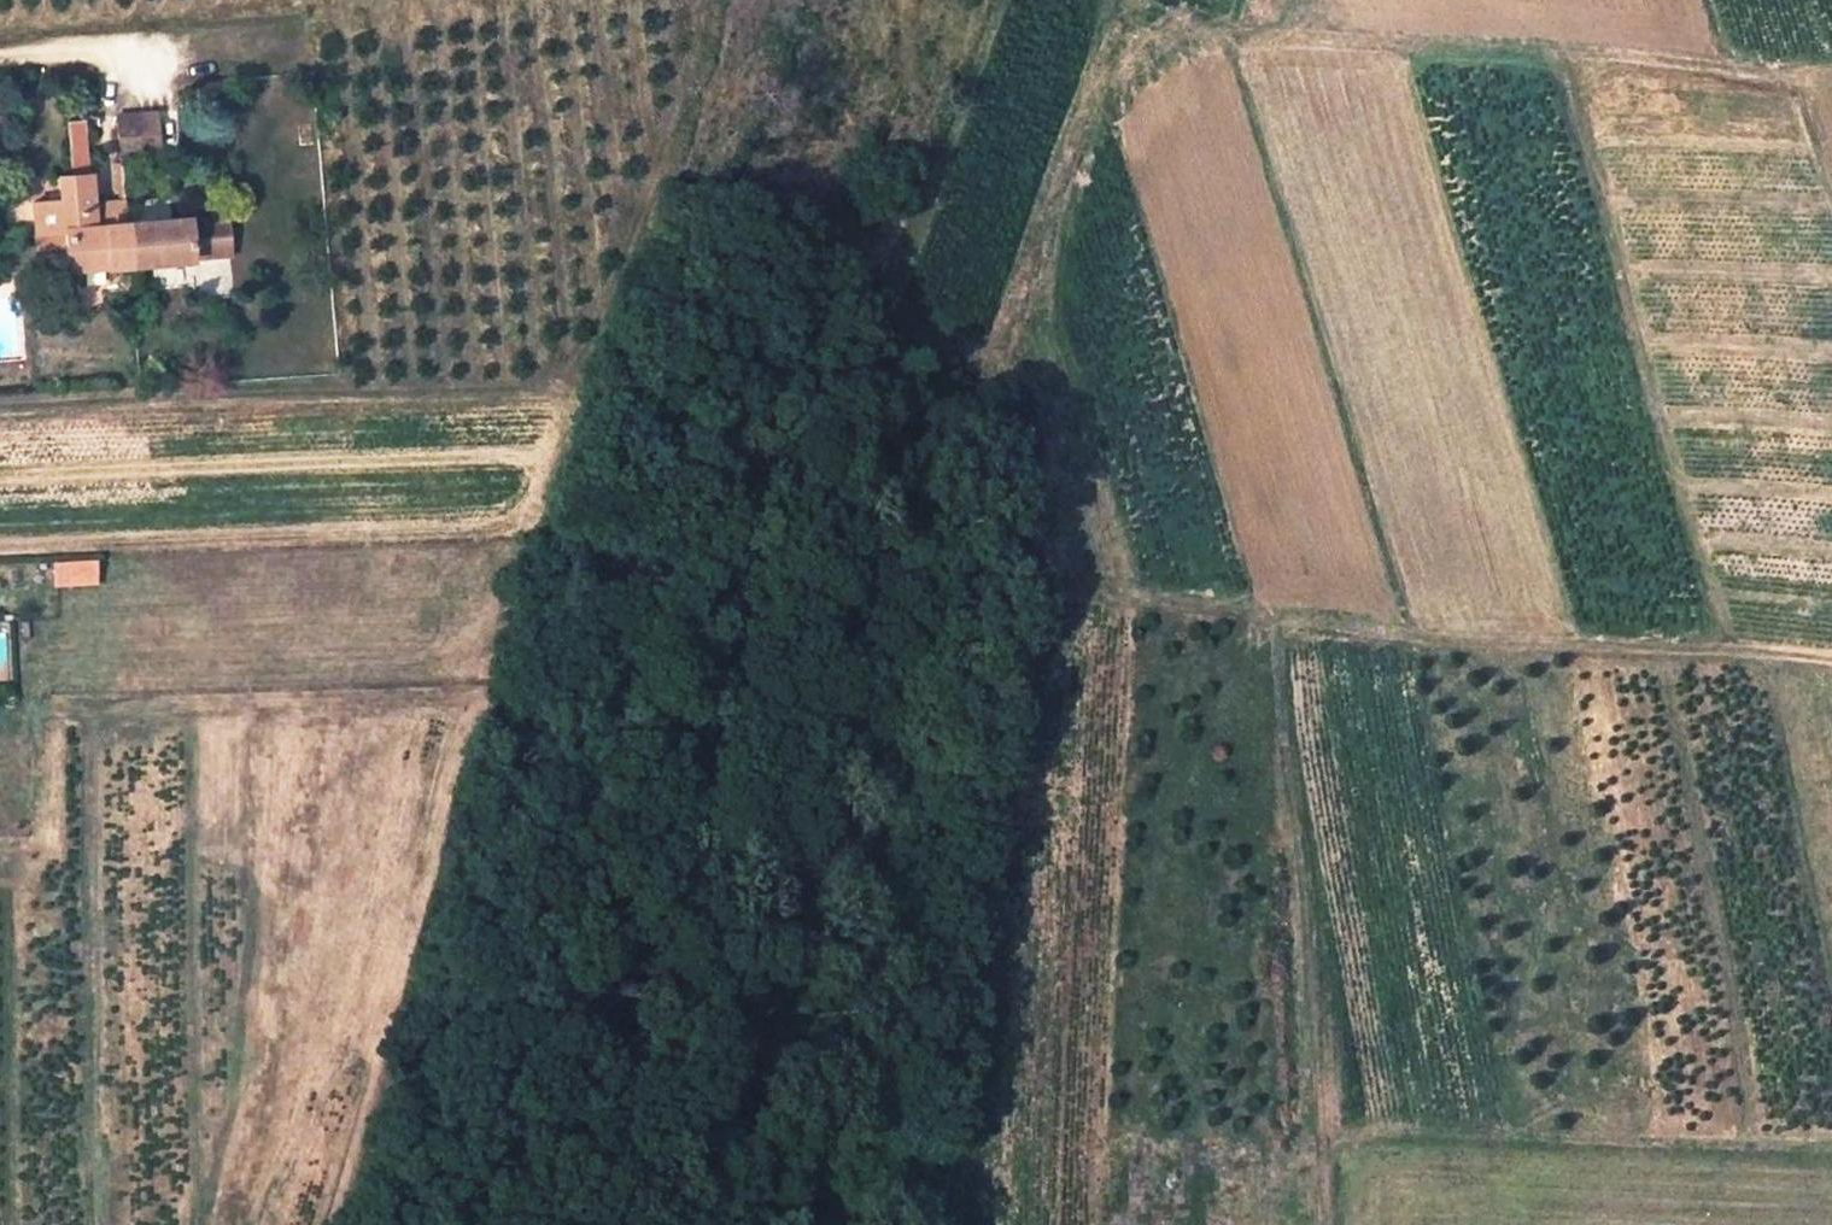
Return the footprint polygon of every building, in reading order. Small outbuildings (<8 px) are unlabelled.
[(113,120),(117,169),(163,166),(161,133),(159,116),(113,120)] [(69,121),(72,173),(82,173),(88,172),(86,120),(69,121)] [(85,228),(84,201),(82,173),(72,173),(49,175),(50,196),(29,197),(31,230),(47,229),(50,246),(62,246),(64,271),(124,268),(121,225),(85,228)] [(119,198),(84,201),(85,228),(121,225),(119,198)] [(121,225),(124,268),(228,260),(227,217),(121,225)] [(100,585),(98,559),(52,562),(54,588),(100,585)]
